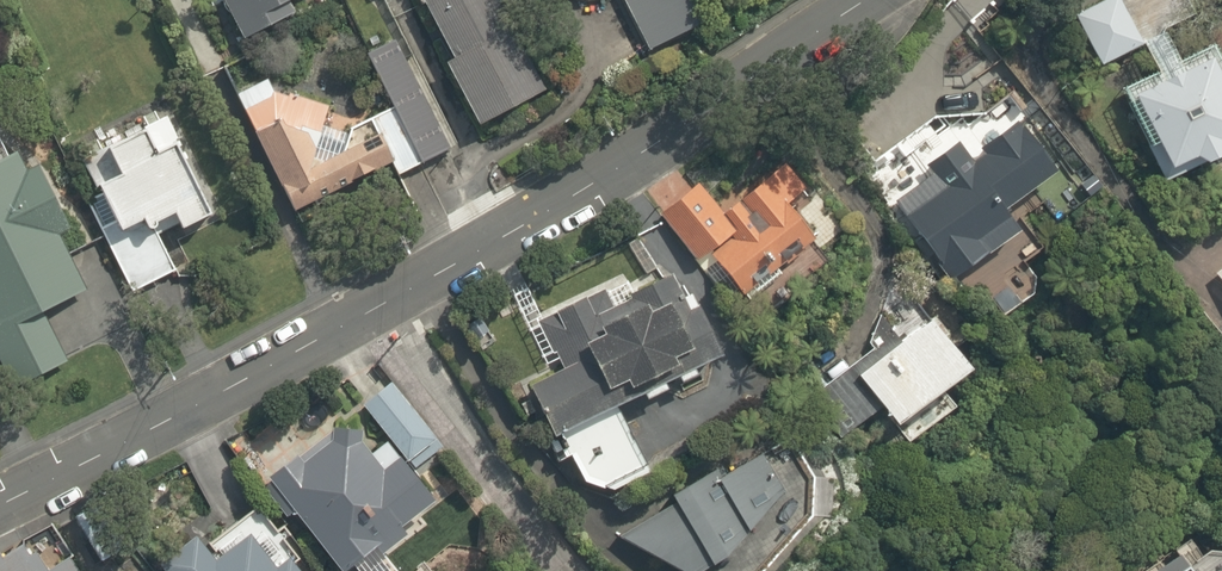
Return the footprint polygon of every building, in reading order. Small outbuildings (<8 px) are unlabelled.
[(243,41),(324,1),(323,0),(222,0),(243,41)] [(505,0),(428,0),(423,3),(454,61),(446,66),(481,129),(554,90),(505,0)] [(646,51),(700,24),(688,0),(621,0),(646,51)] [(1076,16),(1102,68),(1147,46),(1158,67),(1120,86),(1150,147),(1161,142),(1176,171),(1200,159),(1205,167),(1221,159),(1221,61),(1214,45),(1182,61),(1160,17),(1139,28),(1125,0),(1108,0),(1076,16)] [(394,109),(369,120),(338,134),(319,92),(252,122),(294,213),(391,168),(394,167),(397,175),(446,152),(398,47),(371,59),(394,109)] [(1023,227),(1009,209),(1057,172),(998,97),(964,124),(978,142),(899,204),(958,279),(1023,227)] [(182,147),(160,157),(148,131),(109,149),(122,178),(103,186),(125,234),(144,225),(148,224),(151,232),(180,218),(186,230),(215,217),(182,147)] [(701,182),(660,212),(701,268),(718,254),(748,294),(839,226),(791,161),(723,212),(701,182)] [(95,280),(42,169),(0,189),(0,326),(95,280)] [(565,374),(537,389),(594,498),(645,471),(615,414),(729,355),(704,307),(688,315),(670,282),(620,308),(609,288),(539,325),(565,374)] [(931,308),(807,393),(840,442),(887,410),(900,428),(977,375),(931,308)] [(345,570),(354,570),(377,552),(386,562),(416,537),(408,527),(438,502),(412,470),(442,446),(391,384),(362,408),(390,443),(370,459),(341,423),(263,487),(294,525),(301,518),(345,570)] [(622,534),(685,570),(771,570),(811,522),(813,480),(791,438),(723,473),(718,463),(667,490),(622,534)] [(294,556),(277,569),(255,540),(250,534),(218,559),(202,539),(161,570),(306,570),(294,556)] [(30,543),(3,561),(0,557),(0,570),(48,570),(30,543)] [(1178,554),(1153,570),(1190,570),(1178,554)] [(68,558),(48,570),(77,570),(68,558)]
